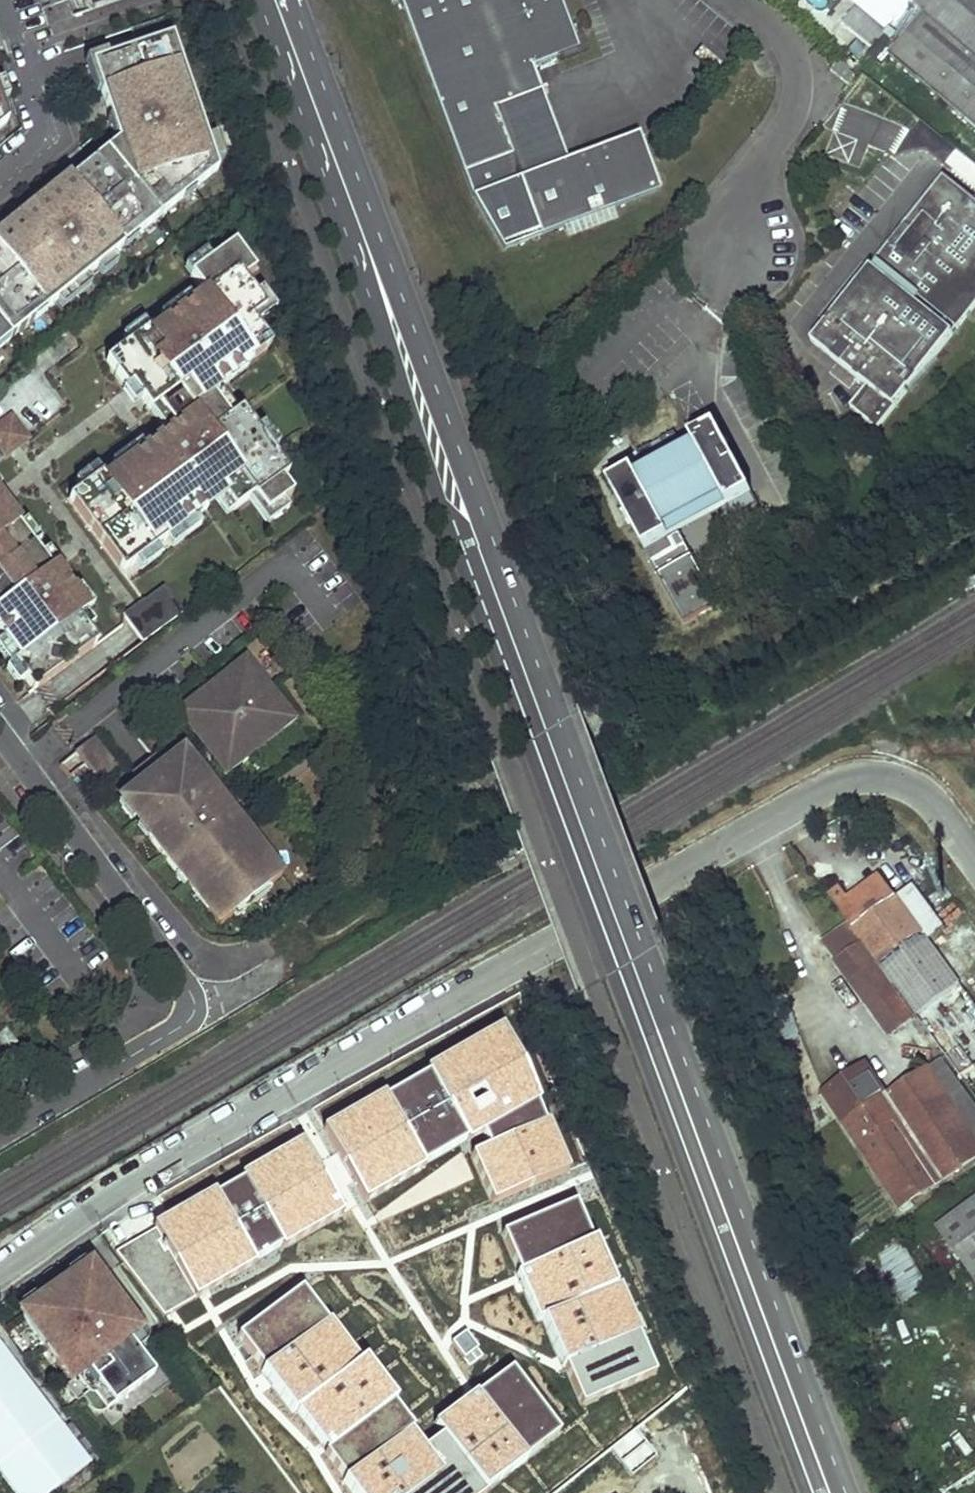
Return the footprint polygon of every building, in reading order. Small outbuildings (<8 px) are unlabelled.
[(464,170),(472,196),(504,249),(539,233),(660,190),(640,133),(568,158),(542,88),(533,64),(557,56),(571,24),(563,0),(402,0),(464,170)] [(894,18),(909,0),(872,0),(894,18)] [(912,0),(924,11),(974,54),(974,0),(913,0),(912,0)] [(924,11),(888,55),(974,127),(974,54),(924,11)] [(571,24),(557,56),(580,48),(571,24)] [(101,81),(95,83),(115,144),(123,163),(162,216),(216,172),(167,29),(92,54),(101,81)] [(854,75),(838,61),(831,70),(848,83),(854,75)] [(9,126),(0,98),(0,134),(9,126)] [(0,237),(0,317),(14,335),(162,216),(123,163),(115,144),(0,237)] [(870,262),(873,265),(869,269),(867,267),(809,342),(865,386),(849,407),(876,429),(950,332),(950,331),(953,326),(954,327),(974,301),(974,204),(938,176),(870,262)] [(251,265),(230,237),(187,270),(202,290),(149,330),(145,326),(104,358),(125,384),(139,373),(147,385),(138,392),(149,406),(157,401),(175,424),(157,438),(161,443),(150,452),(146,447),(106,477),(102,471),(70,495),(125,567),(209,503),(200,492),(217,479),(236,504),(254,489),(268,506),(294,487),(282,471),(289,466),(241,404),(229,413),(210,389),(228,376),(222,368),(239,354),(243,359),(269,339),(248,312),(262,302),(240,273),(251,265)] [(14,335),(0,317),(0,346),(14,335)] [(27,436),(6,452),(30,482),(87,438),(41,380),(8,406),(30,434),(27,436)] [(0,423),(0,444),(6,452),(27,436),(11,414),(0,423)] [(626,457),(603,468),(649,557),(672,545),(669,540),(667,535),(726,504),(729,510),(731,515),(754,503),(708,414),(685,425),(692,438),(680,444),(674,431),(662,438),(668,450),(656,457),(650,443),(637,450),(644,463),(632,468),(626,457)] [(22,657),(18,660),(39,687),(100,640),(80,615),(89,608),(58,567),(54,569),(0,499),(0,629),(22,657)] [(667,535),(669,540),(729,510),(726,504),(667,535)] [(187,607),(167,581),(148,596),(147,595),(126,610),(147,637),(187,607)] [(246,663),(232,674),(239,683),(253,672),(246,663)] [(232,674),(186,709),(193,719),(187,723),(218,763),(224,758),(231,768),(291,721),(253,672),(239,683),(232,674)] [(180,714),(187,723),(193,719),(186,709),(180,714)] [(93,740),(75,754),(99,783),(116,770),(93,740)] [(224,758),(218,763),(225,772),(231,768),(224,758)] [(135,776),(143,785),(164,769),(156,759),(135,776)] [(189,788),(195,784),(176,759),(170,764),(189,788)] [(203,794),(195,784),(189,788),(170,764),(164,769),(143,785),(131,794),(144,811),(140,814),(155,833),(148,838),(179,876),(185,871),(192,880),(188,883),(222,926),(235,916),(233,913),(241,907),(237,902),(255,888),(259,893),(267,886),(269,889),(282,878),(248,835),(240,841),(234,833),(242,826),(211,788),(203,794)] [(203,794),(211,788),(203,778),(195,784),(203,794)] [(248,835),(242,826),(234,833),(240,841),(248,835)] [(850,931),(895,898),(875,871),(830,905),(850,931)] [(233,913),(235,916),(269,889),(267,886),(259,893),(255,888),(237,902),(241,907),(233,913)] [(850,931),(872,961),(912,1016),(957,1077),(974,1064),(974,1006),(895,898),(850,931)] [(912,1016),(872,961),(848,979),(887,1034),(912,1016)] [(759,1005),(770,1040),(793,1033),(782,998),(759,1005)] [(384,1093),(323,1128),(365,1200),(425,1166),(424,1164),(467,1139),(468,1141),(483,1134),(489,1147),(472,1154),(493,1203),(570,1169),(548,1121),(545,1122),(536,1102),(540,1100),(525,1067),(501,1026),(427,1069),(429,1073),(386,1097),(384,1093)] [(974,1140),(974,1113),(939,1061),(927,1069),(974,1140)] [(927,1069),(884,1098),(862,1066),(822,1093),(844,1125),(901,1209),(974,1159),(974,1140),(927,1069)] [(156,1228),(115,1252),(164,1316),(256,1264),(254,1262),(282,1246),(283,1248),(343,1214),(302,1141),(242,1175),(244,1179),(216,1195),(214,1191),(154,1225),(156,1228)] [(576,1202),(502,1233),(519,1272),(517,1273),(537,1321),(542,1319),(562,1366),(565,1365),(582,1405),(655,1373),(638,1334),(640,1333),(620,1285),(615,1287),(595,1240),(593,1241),(576,1202)] [(940,1228),(974,1275),(974,1202),(940,1228)] [(901,1300),(927,1285),(900,1235),(874,1250),(901,1300)] [(140,1332),(91,1265),(26,1314),(24,1318),(47,1349),(52,1345),(63,1358),(57,1363),(72,1383),(77,1378),(88,1393),(83,1397),(91,1408),(100,1401),(107,1410),(155,1374),(129,1340),(140,1332)] [(302,1288),(294,1294),(305,1309),(314,1303),(302,1288)] [(252,1324),(259,1333),(244,1344),(264,1369),(262,1371),(293,1412),(297,1409),(327,1450),(325,1452),(346,1479),(344,1481),(353,1492),(486,1492),(487,1492),(485,1491),(527,1460),(525,1458),(560,1432),(523,1383),(514,1389),(503,1375),(478,1394),(476,1392),(435,1423),(443,1434),(449,1443),(431,1456),(425,1448),(423,1445),(411,1455),(400,1439),(389,1423),(402,1413),(392,1400),(394,1399),(386,1388),(374,1397),(353,1368),(349,1371),(329,1344),(341,1335),(329,1320),(327,1322),(314,1303),(305,1309),(294,1294),(252,1324)] [(252,1324),(238,1335),(244,1344),(259,1333),(252,1324)] [(455,1339),(466,1354),(479,1345),(467,1330),(455,1339)] [(360,1362),(341,1335),(329,1344),(349,1371),(353,1368),(374,1397),(386,1388),(365,1359),(360,1362)] [(17,1492),(51,1492),(90,1465),(72,1443),(80,1436),(71,1425),(63,1430),(0,1347),(0,1471),(17,1492)] [(414,1429),(402,1413),(389,1423),(400,1439),(411,1455),(423,1445),(412,1430),(414,1429)] [(425,1448),(431,1456),(449,1443),(443,1434),(425,1448)]
